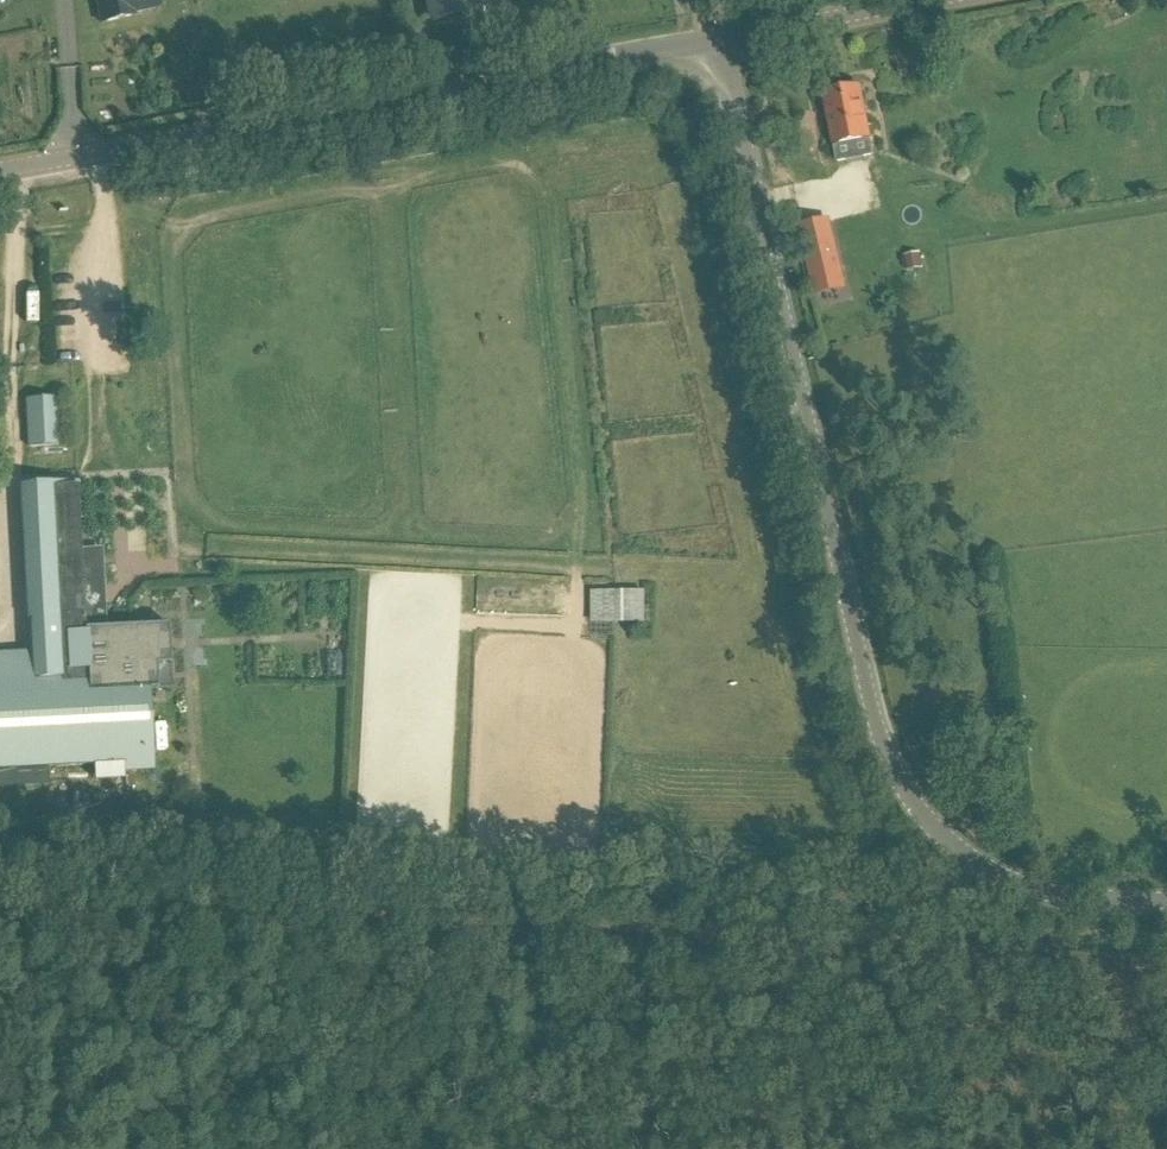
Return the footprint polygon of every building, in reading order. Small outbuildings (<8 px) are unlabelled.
[(101,23),(136,15),(135,12),(159,8),(157,0),(96,0),(101,23)] [(476,0),(428,0),(431,20),(478,12),(476,0)] [(870,137),(860,88),(823,95),(833,144),(870,137)] [(805,251),(815,291),(843,284),(833,244),(805,251)] [(35,322),(34,294),(24,294),(25,322),(35,322)] [(27,399),(29,446),(58,445),(56,398),(27,399)] [(81,482),(34,485),(42,619),(44,652),(90,649),(89,628),(85,559),(81,482)] [(646,590),(589,592),(590,631),(650,629),(646,590)] [(0,654),(0,769),(157,760),(153,689),(162,688),(161,664),(175,663),(173,623),(111,627),(89,628),(90,649),(44,652),(0,654)]
